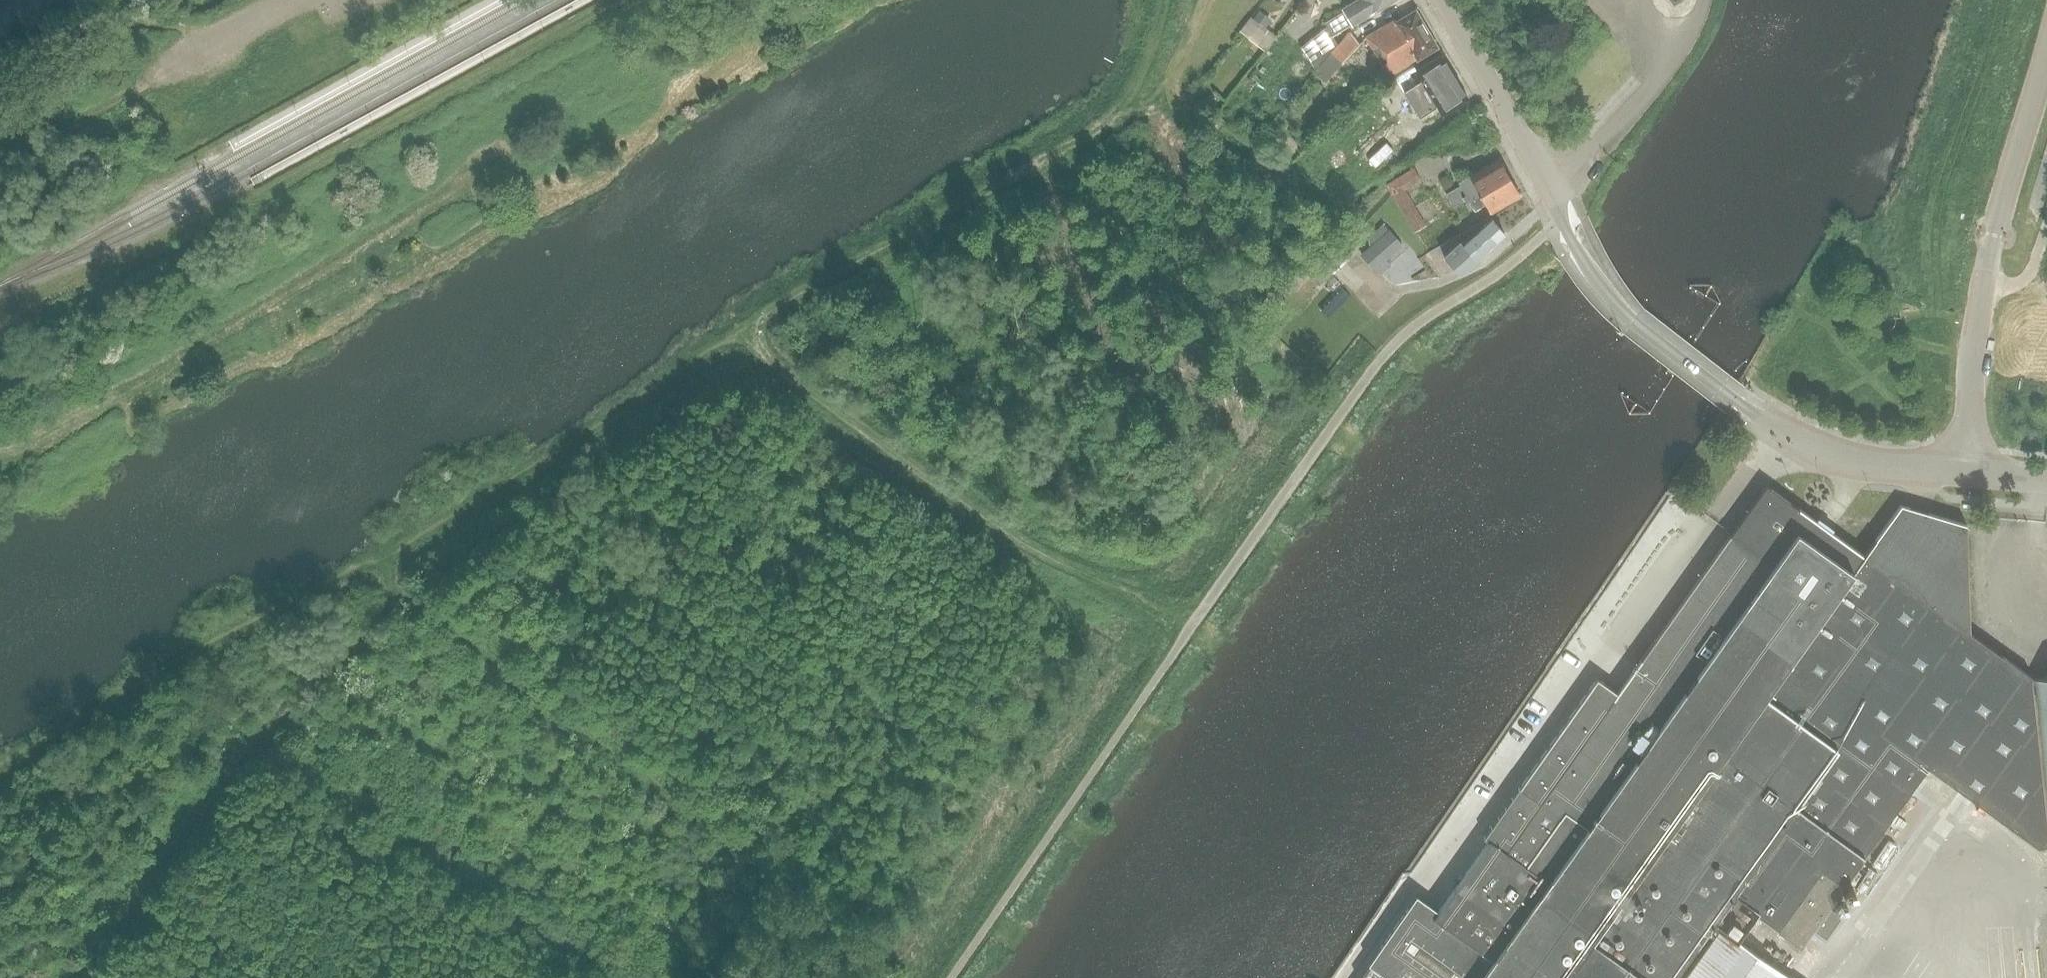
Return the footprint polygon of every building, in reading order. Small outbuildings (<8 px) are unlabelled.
[(1339,44),(1334,37),(1371,14),(1394,0),(1357,0),(1342,9),(1344,12),(1326,24),(1328,27),(1299,45),(1314,70),(1339,44)] [(1397,24),(1395,20),(1366,38),(1389,77),(1436,48),(1415,13),(1397,24)] [(1278,37),(1255,20),(1252,18),(1242,32),(1267,51),(1278,37)] [(1349,33),(1339,44),(1314,70),(1316,72),(1326,82),(1362,45),(1349,33)] [(1469,100),(1441,55),(1416,71),(1422,81),(1405,92),(1421,118),(1438,107),(1443,116),(1469,100)] [(1414,68),(1396,79),(1405,92),(1422,81),(1416,71),(1414,68)] [(1377,164),(1393,140),(1381,133),(1365,156),(1377,164)] [(1466,203),(1510,178),(1499,159),(1458,183),(1459,185),(1444,194),(1452,207),(1464,200),(1466,203)] [(1414,169),(1386,185),(1413,231),(1425,224),(1404,189),(1420,180),(1414,169)] [(1490,213),(1520,195),(1510,178),(1466,203),(1469,208),(1472,207),(1474,211),(1485,205),(1490,213)] [(1493,217),(1463,245),(1460,242),(1445,255),(1460,272),(1505,231),(1493,217)] [(1389,231),(1368,249),(1382,265),(1403,247),(1389,231)] [(1362,977),(1678,977),(1716,925),(1724,931),(1719,938),(1691,977),(1788,977),(1738,941),(1756,916),(1800,948),(1813,931),(1826,940),(1834,929),(1843,917),(1829,908),(1926,772),(2039,853),(2046,853),(2046,680),(2034,681),(2034,686),(1971,640),(1968,525),(1931,514),(1908,507),(1902,506),(1865,557),(1830,532),(1816,522),(1768,487),(1766,486),(1734,532),(1619,695),(1596,680),(1559,733),(1519,791),(1520,791),(1484,841),(1490,845),(1440,916),(1417,900),(1370,964),(1371,965),(1362,977)]
